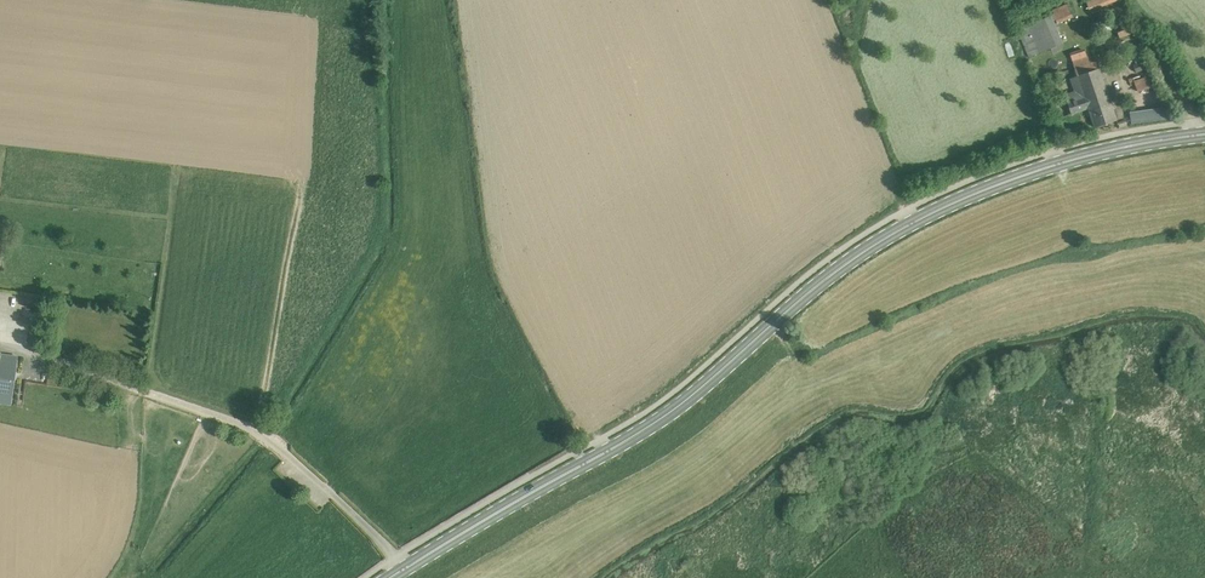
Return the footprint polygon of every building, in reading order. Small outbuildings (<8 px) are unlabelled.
[(1090,11),(1118,0),(1086,0),(1090,11)] [(1052,9),(1058,23),(1073,17),(1068,3),(1052,9)] [(1052,16),(1018,29),(1029,56),(1063,43),(1052,16)] [(1083,95),(1067,101),(1071,115),(1089,109),(1095,127),(1117,120),(1099,67),(1091,70),(1086,56),(1072,61),(1077,75),(1076,75),(1083,95)] [(1150,66),(1147,59),(1133,65),(1136,72),(1150,66)] [(1152,86),(1148,75),(1134,80),(1138,91),(1152,86)] [(1169,106),(1132,110),(1133,121),(1170,117),(1169,106)] [(17,355),(0,353),(0,402),(10,403),(17,355)]
